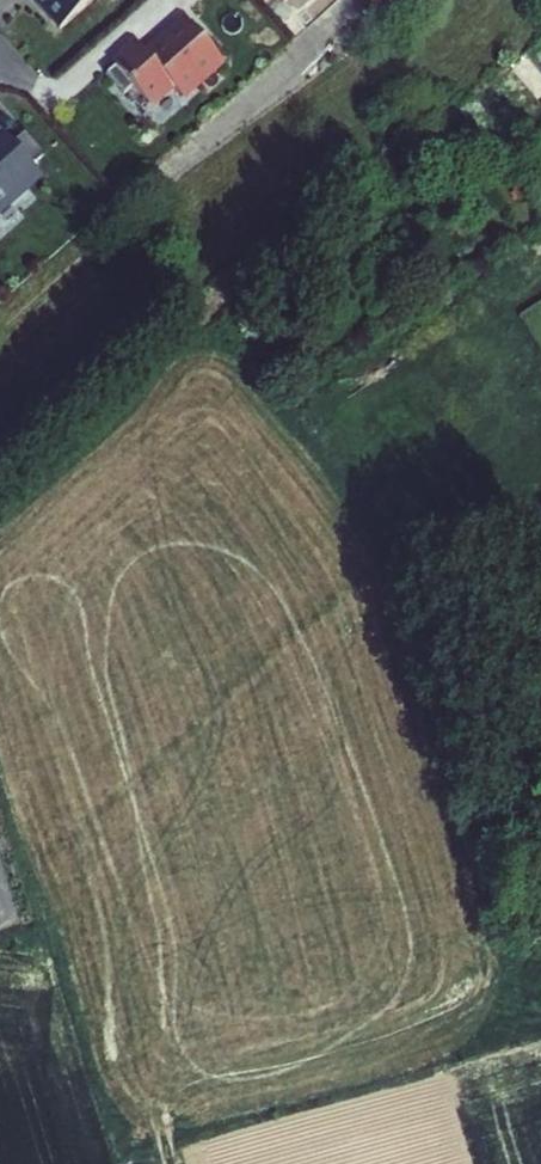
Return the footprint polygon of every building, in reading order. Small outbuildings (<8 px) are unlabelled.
[(35,2),(34,6),(51,25),(78,0),(32,0),(35,2)] [(371,14),(391,0),(358,0),(371,14)] [(210,59),(174,19),(135,54),(128,48),(122,48),(94,73),(111,93),(120,85),(136,102),(158,82),(170,95),(210,59)] [(0,127),(0,202),(7,196),(10,199),(28,184),(25,181),(37,171),(31,163),(11,140),(0,127)]
